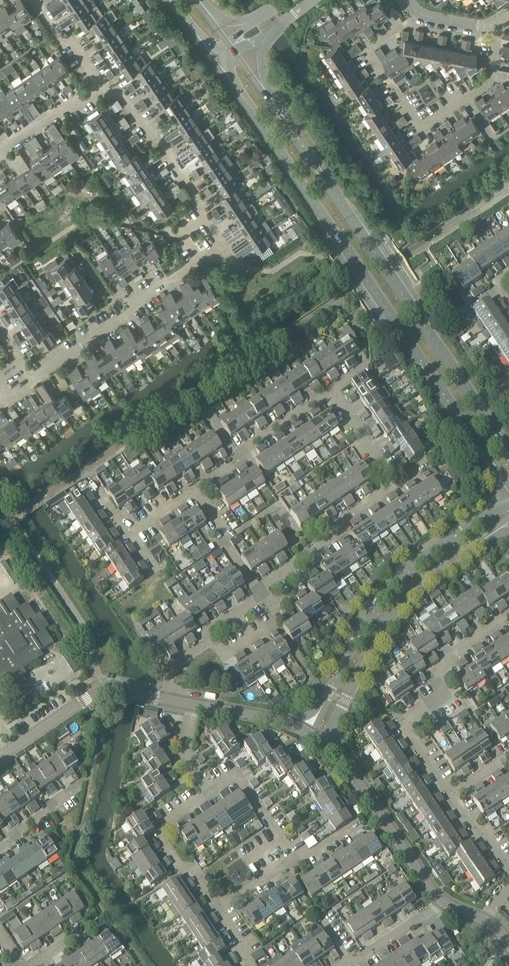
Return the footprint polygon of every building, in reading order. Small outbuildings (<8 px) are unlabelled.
[(24,23),(33,17),(22,0),(15,0),(19,5),(14,9),(23,21),(24,23)] [(47,5),(50,10),(52,9),(56,6),(65,0),(54,0),(47,5)] [(50,10),(54,15),(69,5),(71,9),(85,0),(65,0),(56,6),(52,9),(50,10)] [(71,9),(74,12),(77,17),(77,18),(92,8),(97,5),(94,0),(85,0),(71,9)] [(366,3),(368,7),(377,19),(382,16),(385,20),(390,17),(389,13),(388,10),(382,1),(381,0),(367,0),(366,1),(367,2),(366,3)] [(145,10),(140,2),(135,5),(141,13),(145,10)] [(355,10),(372,34),(375,32),(370,24),(377,19),(368,7),(366,3),(365,3),(355,10)] [(77,18),(84,27),(87,25),(99,17),(98,17),(103,14),(97,5),(92,8),(77,18)] [(5,6),(1,8),(15,29),(18,34),(27,28),(24,23),(23,21),(14,9),(9,12),(5,6)] [(1,8),(0,9),(0,16),(1,17),(0,18),(0,26),(6,35),(15,29),(1,8)] [(345,16),(357,33),(363,29),(369,37),(372,34),(355,10),(345,16)] [(87,25),(93,34),(98,30),(113,21),(107,11),(103,14),(98,17),(99,17),(87,25)] [(59,22),(62,28),(77,17),(74,12),(59,22)] [(357,33),(345,16),(335,23),(344,36),(349,32),(352,37),(357,33)] [(328,35),(336,46),(337,46),(338,46),(341,44),(339,39),(344,36),(335,23),(332,18),(317,28),(317,31),(319,34),(319,36),(321,39),(328,35)] [(113,21),(98,30),(104,39),(119,30),(113,21)] [(119,30),(104,39),(110,48),(125,39),(119,30)] [(403,49),(412,62),(419,57),(416,52),(417,43),(410,41),(407,38),(409,31),(403,30),(400,46),(403,47),(403,49)] [(452,49),(451,58),(454,63),(454,64),(463,77),(470,72),(466,66),(462,61),(467,39),(463,38),(462,47),(460,46),(459,51),(452,49)] [(125,39),(110,48),(116,57),(131,47),(125,39)] [(471,40),(467,39),(462,61),(466,66),(470,72),(471,73),(478,68),(475,63),(477,54),(471,53),(472,49),(469,49),(471,40)] [(423,64),(430,60),(431,59),(427,53),(429,45),(417,43),(416,52),(419,57),(423,64)] [(332,65),(344,57),(341,52),(345,49),(341,44),(338,46),(337,46),(336,46),(336,47),(325,54),(332,65)] [(435,67),(442,62),(443,61),(439,56),(441,47),(429,45),(427,53),(431,59),(430,60),(435,67)] [(131,47),(116,57),(122,66),(137,56),(131,47)] [(447,69),(454,64),(454,63),(451,58),(452,49),(441,47),(439,56),(443,61),(442,62),(447,69)] [(395,48),(390,52),(402,69),(404,72),(414,65),(412,62),(403,49),(398,52),(395,48)] [(402,69),(390,52),(385,55),(388,59),(382,63),(391,76),(402,69)] [(147,63),(141,54),(137,56),(122,66),(128,75),(147,63)] [(50,62),(60,76),(69,70),(60,55),(50,62)] [(339,75),(355,64),(352,59),(348,62),(344,57),(332,65),(339,75)] [(152,60),(137,70),(143,79),(158,69),(152,60)] [(60,76),(50,62),(41,68),(51,82),(60,76)] [(345,85),(358,77),(354,71),(358,69),(355,64),(339,75),(345,85)] [(51,82),(41,68),(32,74),(42,88),(51,82)] [(149,88),(164,78),(158,69),(143,79),(149,88)] [(42,88),(32,74),(23,80),(33,95),(33,94),(42,88)] [(358,77),(345,85),(352,95),(356,92),(368,84),(365,79),(361,82),(358,77)] [(155,97),(170,87),(164,78),(149,88),(155,97)] [(15,86),(35,116),(41,112),(31,98),(35,96),(33,94),(33,95),(23,80),(15,86)] [(363,103),(380,92),(376,86),(372,89),(368,84),(356,92),(363,103)] [(506,88),(503,84),(499,87),(508,102),(508,86),(506,88)] [(35,116),(15,86),(6,92),(15,107),(17,109),(20,107),(29,120),(35,116)] [(170,87),(155,97),(161,106),(165,103),(176,96),(170,87)] [(500,110),(508,104),(508,102),(499,87),(494,90),(496,95),(492,98),(500,110)] [(3,88),(0,90),(0,103),(7,113),(10,118),(14,115),(11,109),(15,106),(3,88)] [(378,107),(382,105),(379,99),(383,96),(380,92),(363,103),(369,112),(370,113),(378,107)] [(176,96),(165,103),(171,112),(186,102),(180,93),(176,96)] [(500,110),(492,98),(486,101),(483,97),(478,101),(489,117),(500,110)] [(186,102),(171,112),(177,121),(192,111),(186,102)] [(93,129),(112,117),(110,113),(115,110),(111,104),(87,120),(93,129)] [(382,112),(378,107),(370,113),(369,112),(366,115),(373,126),(389,115),(386,110),(382,112)] [(192,111),(177,121),(180,125),(183,130),(198,120),(192,111)] [(112,117),(93,129),(99,138),(127,119),(124,115),(115,121),(112,117)] [(389,115),(373,126),(380,135),(392,127),(388,122),(392,119),(389,115)] [(396,125),(406,118),(403,115),(394,121),(396,125)] [(459,120),(470,137),(480,130),(476,123),(472,117),(466,121),(464,117),(459,120)] [(406,118),(396,125),(398,128),(408,121),(406,118)] [(127,119),(99,138),(106,147),(120,137),(124,134),(121,130),(130,123),(127,119)] [(189,139),(204,129),(198,120),(183,130),(174,135),(169,139),(170,139),(173,144),(186,135),(189,139)] [(451,131),(463,148),(473,141),(470,137),(459,120),(454,123),(456,127),(451,131)] [(48,126),(71,160),(80,155),(67,135),(62,138),(61,135),(53,123),(48,126)] [(183,130),(180,125),(165,135),(168,140),(170,139),(169,139),(174,135),(183,130)] [(49,147),(62,166),(70,160),(71,161),(71,160),(48,126),(44,129),(54,144),(49,147)] [(204,129),(189,139),(192,143),(177,153),(180,158),(210,138),(215,135),(209,126),(204,129)] [(386,145),(402,134),(399,129),(395,132),(392,127),(380,135),(386,145)] [(83,136),(79,129),(73,133),(77,140),(83,136)] [(131,143),(136,140),(140,137),(137,131),(122,141),(120,137),(106,147),(112,156),(126,146),(131,143)] [(444,142),(452,155),(463,148),(451,131),(446,135),(449,139),(444,142)] [(393,155),(405,147),(409,144),(407,141),(405,139),(402,134),(386,145),(393,155)] [(35,135),(31,138),(34,143),(37,148),(40,153),(53,172),(62,167),(61,166),(62,166),(49,147),(45,150),(35,135)] [(37,148),(34,143),(30,138),(25,142),(35,156),(30,159),(33,164),(34,163),(41,174),(43,178),(44,179),(53,172),(40,153),(37,148)] [(201,157),(216,147),(210,138),(180,158),(184,163),(198,153),(201,157)] [(431,145),(442,161),(452,155),(444,142),(439,145),(436,141),(431,145)] [(442,161),(431,145),(426,148),(429,152),(424,155),(432,168),(442,161)] [(126,146),(112,156),(118,165),(122,163),(132,156),(132,155),(126,146)] [(207,166),(222,156),(216,147),(201,157),(207,166)] [(408,152),(405,147),(393,155),(400,165),(407,161),(410,165),(413,162),(411,158),(416,154),(412,149),(408,152)] [(14,154),(35,184),(43,178),(41,174),(34,163),(33,164),(29,166),(19,151),(14,154)] [(136,152),(132,155),(132,156),(122,163),(128,172),(142,162),(136,152)] [(152,155),(147,158),(142,162),(128,172),(124,174),(131,183),(149,171),(146,166),(160,156),(157,152),(152,155)] [(213,175),(228,165),(233,161),(227,153),(222,156),(207,166),(213,175)] [(35,184),(14,154),(9,157),(19,173),(16,175),(26,190),(35,184)] [(416,154),(411,158),(413,162),(410,165),(418,178),(432,168),(424,155),(419,159),(416,154)] [(153,168),(149,171),(131,183),(137,192),(154,180),(154,179),(159,176),(164,173),(169,169),(166,165),(156,172),(153,168)] [(219,184),(234,174),(228,165),(213,175),(219,184)] [(234,174),(219,184),(224,192),(236,185),(236,186),(240,183),(234,174)] [(7,181),(17,196),(26,190),(16,175),(7,181)] [(137,192),(135,193),(141,202),(146,198),(160,189),(154,180),(137,192)] [(7,181),(0,186),(0,192),(7,202),(17,196),(7,181)] [(152,207),(167,198),(171,194),(172,194),(176,191),(181,188),(177,182),(163,192),(160,189),(146,198),(146,199),(152,207)] [(242,195),(236,186),(236,185),(224,192),(225,193),(221,195),(227,205),(242,195)] [(242,195),(227,205),(233,214),(248,204),(248,203),(242,195)] [(167,198),(152,207),(158,217),(173,207),(167,198)] [(239,223),(254,213),(258,210),(252,201),(248,204),(233,214),(239,223)] [(239,223),(230,229),(226,232),(223,234),(227,239),(243,228),(245,232),(260,222),(254,213),(239,223)] [(10,241),(13,247),(22,241),(9,220),(1,225),(0,224),(0,227),(10,241)] [(251,241),(266,231),(260,222),(245,232),(248,235),(251,241)] [(304,231),(298,222),(287,229),(293,238),(304,231)] [(0,227),(0,246),(1,247),(10,241),(0,227)] [(251,241),(235,252),(239,257),(255,246),(258,250),(277,237),(271,227),(266,231),(251,241)] [(505,257),(508,254),(508,243),(503,234),(494,241),(505,257)] [(141,241),(153,259),(162,253),(158,247),(167,241),(162,235),(154,241),(153,239),(148,237),(141,241)] [(251,241),(248,235),(242,239),(231,246),(235,252),(251,241)] [(401,240),(394,244),(399,250),(405,246),(401,240)] [(132,247),(141,261),(145,258),(152,269),(157,265),(155,262),(154,263),(152,259),(153,259),(141,241),(132,247)] [(485,247),(496,263),(505,257),(494,241),(485,247)] [(141,261),(132,247),(123,253),(132,267),(141,261)] [(476,253),(487,269),(496,263),(485,247),(476,253)] [(123,273),(114,259),(108,250),(98,257),(110,275),(114,273),(123,285),(128,281),(123,273)] [(114,259),(123,273),(132,267),(123,253),(114,259)] [(487,269),(476,253),(467,259),(470,263),(478,275),(487,269)] [(56,277),(75,264),(69,255),(58,262),(56,258),(44,266),(53,279),(56,277)] [(461,269),(472,285),(481,278),(478,275),(470,263),(461,269)] [(67,283),(81,274),(75,264),(56,277),(62,286),(67,283)] [(472,285),(461,269),(452,275),(462,291),(472,285)] [(16,286),(19,284),(13,274),(9,277),(7,272),(0,277),(0,297),(16,286)] [(73,292),(87,282),(81,274),(67,283),(73,292)] [(201,288),(208,298),(211,303),(220,296),(205,274),(201,277),(206,285),(201,288)] [(188,279),(184,281),(202,309),(211,303),(208,298),(201,288),(198,284),(194,287),(188,279)] [(202,309),(184,281),(180,284),(185,293),(181,296),(194,315),(203,309),(202,309)] [(71,297),(75,303),(89,294),(93,291),(87,282),(73,292),(75,295),(71,297)] [(0,297),(0,304),(5,300),(8,305),(22,295),(16,286),(0,297)] [(476,291),(479,296),(484,293),(481,288),(476,291)] [(170,291),(166,293),(182,316),(185,321),(194,315),(181,296),(176,299),(170,291)] [(479,296),(476,291),(471,294),(474,299),(479,296)] [(163,308),(173,322),(182,316),(166,293),(162,296),(168,305),(163,308)] [(75,303),(81,313),(95,303),(89,294),(75,303)] [(14,314),(28,304),(22,295),(8,305),(14,314)] [(479,320),(495,309),(489,300),(473,311),(479,320)] [(498,308),(503,304),(500,300),(495,303),(498,308)] [(28,304),(14,314),(10,316),(16,326),(20,323),(34,313),(28,304)] [(503,304),(498,308),(501,313),(506,309),(503,304)] [(173,322),(163,308),(159,311),(164,318),(159,322),(172,341),(181,335),(173,322)] [(485,329),(501,318),(495,309),(479,320),(485,329)] [(20,323),(26,331),(44,319),(38,310),(34,313),(20,323)] [(149,317),(145,320),(166,351),(168,350),(165,346),(172,341),(159,322),(155,325),(149,317)] [(491,338),(507,328),(501,318),(485,329),(491,338)] [(44,319),(26,331),(32,341),(36,338),(50,328),(44,319)] [(146,331),(141,334),(151,348),(154,353),(161,348),(164,352),(166,351),(145,320),(141,323),(146,331)] [(120,342),(133,360),(142,355),(139,350),(127,332),(124,327),(120,330),(125,338),(120,342)] [(57,338),(50,328),(36,338),(42,347),(57,338)] [(508,339),(508,330),(507,328),(491,338),(497,347),(508,339)] [(151,348),(141,334),(136,337),(131,329),(127,332),(139,350),(142,355),(151,348)] [(337,345),(353,368),(357,365),(353,360),(353,358),(352,357),(357,354),(351,345),(355,343),(348,333),(343,336),(345,339),(337,345)] [(133,360),(120,342),(115,345),(110,337),(106,339),(124,366),(133,360)] [(124,366),(106,339),(101,343),(107,351),(103,354),(112,368),(115,372),(124,366)] [(508,353),(508,339),(497,347),(503,356),(508,353)] [(328,351),(339,366),(344,363),(349,370),(353,368),(337,345),(328,351)] [(112,368),(103,354),(98,357),(92,349),(88,352),(103,374),(112,368)] [(319,357),(335,380),(339,377),(334,369),(339,366),(328,351),(319,357)] [(106,378),(103,374),(88,352),(84,354),(89,362),(84,366),(87,370),(97,384),(106,378)] [(335,380),(319,357),(310,363),(321,378),(326,374),(331,382),(335,380)] [(301,369),(317,391),(321,389),(316,381),(321,378),(310,363),(301,369)] [(101,389),(97,384),(87,370),(83,373),(78,365),(68,371),(74,380),(77,385),(83,394),(89,390),(92,395),(101,389)] [(292,375),(303,390),(308,386),(313,394),(317,391),(301,369),(292,375)] [(376,382),(370,372),(351,385),(354,390),(345,397),(347,401),(349,399),(372,384),(376,382)] [(283,381),(299,403),(303,401),(298,393),(303,390),(292,375),(283,381)] [(77,385),(74,380),(69,383),(73,388),(77,385)] [(53,395),(52,396),(43,381),(38,385),(44,394),(45,393),(48,398),(44,402),(53,416),(55,420),(65,414),(55,399),(56,399),(53,395)] [(274,387),(285,402),(290,398),(295,406),(299,403),(283,381),(274,387)] [(363,403),(378,393),(372,384),(349,399),(351,403),(359,398),(363,403)] [(265,393),(281,416),(285,413),(280,405),(285,402),(274,387),(265,393)] [(366,408),(358,413),(361,417),(384,402),(390,398),(384,389),(378,393),(363,403),(366,408)] [(64,393),(56,399),(55,399),(65,414),(74,407),(64,393)] [(281,416),(265,393),(256,399),(267,414),(272,410),(277,418),(281,416)] [(44,422),(53,416),(44,402),(39,405),(31,394),(27,397),(44,422)] [(44,422),(27,397),(22,400),(30,411),(25,414),(35,428),(44,422)] [(267,414),(256,399),(247,405),(263,427),(267,425),(262,417),(267,414)] [(247,405),(244,400),(235,406),(238,411),(249,426),(254,422),(259,430),(263,427),(247,405)] [(384,402),(361,417),(364,421),(371,416),(375,421),(390,411),(384,402)] [(35,428),(25,414),(21,417),(13,406),(9,409),(13,415),(26,434),(35,428)] [(17,440),(26,434),(13,415),(8,419),(1,408),(0,409),(0,415),(17,440)] [(249,426),(238,411),(229,417),(245,440),(249,437),(244,429),(249,426)] [(373,435),(396,420),(390,411),(375,421),(378,426),(370,431),(373,435)] [(319,420),(329,434),(338,428),(328,413),(319,420)] [(0,415),(0,434),(8,446),(17,440),(0,415)] [(245,440),(229,417),(220,423),(230,438),(236,434),(241,442),(245,440)] [(310,426),(320,440),(329,434),(319,420),(310,426)] [(396,420),(373,435),(376,439),(383,434),(387,439),(402,429),(396,420)] [(76,430),(71,424),(62,430),(67,436),(76,430)] [(301,432),(311,446),(320,440),(310,426),(301,432)] [(412,435),(406,426),(402,429),(387,439),(391,444),(382,449),(385,453),(389,450),(412,435)] [(301,432),(292,438),(302,452),(305,458),(314,452),(311,446),(301,432)] [(202,440),(212,455),(217,452),(222,460),(226,457),(211,434),(202,440)] [(412,435),(389,450),(392,454),(400,449),(403,454),(413,447),(418,444),(413,437),(412,435)] [(302,452),(292,438),(283,444),(293,458),(302,452)] [(212,455),(202,440),(193,446),(208,469),(212,466),(207,459),(212,455)] [(293,458),(283,444),(274,449),(284,464),(293,458)] [(398,464),(401,469),(424,453),(418,444),(413,447),(403,454),(407,459),(398,464)] [(193,446),(184,452),(194,467),(199,464),(204,471),(208,469),(193,446)] [(175,458),(190,481),(194,479),(189,471),(194,467),(184,452),(180,447),(171,453),(175,458)] [(335,447),(328,452),(331,457),(339,452),(335,447)] [(274,449),(265,455),(275,470),(284,464),(274,449)] [(130,451),(123,455),(127,461),(134,457),(130,451)] [(172,454),(163,460),(166,464),(176,479),(181,476),(186,484),(190,481),(175,458),(172,454)] [(265,476),(275,470),(265,455),(255,462),(265,476)] [(166,464),(156,471),(172,493),(176,490),(171,482),(176,479),(166,464)] [(140,465),(131,471),(135,476),(139,482),(150,500),(154,497),(149,488),(153,485),(151,482),(147,477),(148,476),(140,465)] [(153,465),(144,471),(148,476),(147,477),(153,485),(157,491),(163,488),(168,496),(172,493),(156,471),(153,465)] [(362,465),(354,471),(369,493),(373,491),(368,483),(373,480),(362,465)] [(255,469),(245,476),(255,490),(265,484),(255,469)] [(301,470),(292,476),(295,481),(304,475),(301,470)] [(131,471),(122,478),(126,483),(136,498),(141,494),(147,502),(150,500),(139,482),(135,476),(131,471)] [(345,477),(355,492),(360,488),(365,496),(369,493),(354,471),(345,477)] [(245,476),(244,473),(240,475),(241,478),(236,482),(246,497),(255,490),(245,476)] [(336,483),(351,505),(355,503),(350,495),(355,492),(345,477),(336,483)] [(432,480),(423,486),(433,501),(446,492),(441,484),(436,486),(432,480)] [(229,482),(226,485),(227,488),(237,503),(246,497),(236,482),(231,485),(229,482)] [(136,498),(126,483),(117,489),(133,512),(137,509),(131,501),(136,498)] [(351,505),(336,483),(327,489),(337,504),(342,500),(347,508),(351,505)] [(114,485),(105,492),(108,495),(118,510),(123,506),(129,514),(133,512),(117,489),(114,485)] [(433,501),(423,486),(414,492),(424,507),(433,501)] [(237,503),(227,488),(218,494),(228,509),(237,503)] [(337,504),(327,489),(318,495),(333,517),(337,515),(332,507),(337,504)] [(424,507),(414,492),(405,498),(415,513),(424,507)] [(64,503),(58,507),(64,517),(68,515),(70,513),(85,503),(87,501),(85,497),(82,499),(78,493),(64,503)] [(333,517),(318,495),(309,501),(319,516),(324,512),(329,520),(333,517)] [(396,504),(406,519),(415,513),(405,498),(396,504)] [(300,507),(315,529),(319,527),(313,519),(319,516),(309,501),(300,507)] [(70,513),(68,515),(69,516),(71,514),(76,522),(91,512),(85,503),(70,513)] [(406,519),(396,504),(387,510),(397,525),(406,519)] [(315,529),(300,507),(290,513),(301,528),(306,524),(311,532),(315,529)] [(187,516),(197,531),(206,524),(196,510),(187,516)] [(378,517),(388,531),(397,525),(387,510),(378,517)] [(91,512),(76,522),(81,530),(79,531),(80,532),(82,531),(97,521),(91,512)] [(187,516),(185,513),(181,516),(183,519),(178,522),(188,537),(197,531),(187,516)] [(388,531),(378,517),(369,522),(380,537),(388,531)] [(82,531),(80,532),(82,534),(84,533),(88,540),(103,530),(100,525),(103,523),(100,519),(97,521),(82,531)] [(178,522),(169,528),(179,543),(182,548),(191,542),(188,537),(178,522)] [(360,528),(371,543),(380,537),(369,522),(360,528)] [(179,543),(169,528),(160,534),(163,540),(170,549),(179,543)] [(371,543),(360,528),(351,535),(356,543),(357,542),(361,549),(362,549),(371,543)] [(103,530),(88,540),(93,548),(91,549),(92,550),(94,549),(109,539),(112,537),(109,533),(106,535),(103,530)] [(268,540),(284,562),(288,560),(282,552),(288,548),(283,542),(278,533),(268,540)] [(94,549),(92,550),(93,551),(95,550),(101,558),(105,555),(104,555),(115,548),(115,547),(112,543),(115,541),(112,537),(109,539),(94,549)] [(259,546),(269,561),(274,557),(280,565),(284,562),(268,540),(259,546)] [(370,562),(367,557),(362,549),(361,549),(357,542),(356,543),(348,549),(358,563),(361,568),(370,562)] [(115,548),(104,555),(105,555),(110,563),(108,565),(109,565),(110,564),(125,554),(119,545),(115,547),(115,548)] [(269,561),(259,546),(250,552),(266,575),(270,572),(264,564),(269,561)] [(208,547),(202,552),(205,557),(212,552),(208,547)] [(339,555),(349,569),(356,564),(359,569),(361,568),(358,563),(348,549),(339,555)] [(395,549),(390,552),(390,554),(394,558),(399,555),(395,549)] [(266,575),(250,552),(241,558),(251,573),(256,569),(262,577),(266,575)] [(110,564),(109,565),(109,566),(111,565),(116,573),(132,563),(125,554),(110,564)] [(390,554),(386,556),(389,562),(394,559),(394,558),(390,554)] [(332,555),(328,558),(330,561),(340,575),(344,580),(352,574),(349,569),(339,555),(334,558),(332,555)] [(330,561),(320,567),(326,575),(331,582),(331,581),(335,586),(344,580),(340,575),(330,561)] [(4,562),(0,565),(14,585),(18,582),(4,562)] [(132,563),(116,573),(122,582),(147,566),(144,562),(135,568),(132,563)] [(206,569),(202,562),(198,565),(202,571),(206,569)] [(122,582),(121,583),(121,584),(123,583),(129,591),(144,581),(140,576),(143,574),(148,570),(149,570),(147,566),(122,582)] [(245,586),(235,571),(231,566),(222,572),(225,577),(241,600),(245,597),(240,589),(245,586)] [(327,596),(330,600),(340,594),(335,586),(331,581),(331,582),(326,575),(317,581),(327,596)] [(508,597),(508,596),(508,579),(507,576),(498,582),(508,597)] [(216,583),(227,598),(232,595),(237,602),(241,600),(225,577),(216,583)] [(327,596),(317,581),(308,588),(314,596),(318,602),(319,602),(327,596)] [(489,588),(504,611),(508,608),(503,600),(508,597),(498,582),(489,588)] [(227,598),(216,583),(207,589),(223,612),(227,609),(222,601),(227,598)] [(489,588),(480,594),(487,605),(486,605),(489,609),(495,605),(500,613),(504,611),(489,588)] [(223,612),(207,589),(199,595),(209,610),(214,607),(219,615),(223,612)] [(468,596),(483,619),(487,616),(482,608),(486,605),(487,605),(480,594),(477,590),(468,596)] [(185,594),(176,601),(180,608),(186,616),(191,622),(196,619),(201,626),(205,624),(190,601),(185,594)] [(209,610),(199,595),(190,601),(205,624),(209,621),(204,613),(209,610)] [(11,596),(0,604),(0,609),(2,612),(0,613),(0,680),(2,679),(13,696),(28,686),(19,673),(43,657),(40,653),(53,644),(45,631),(49,628),(40,615),(35,618),(27,605),(20,609),(11,596)] [(305,602),(315,616),(324,610),(319,602),(318,602),(314,596),(305,602)] [(459,602),(469,617),(474,613),(479,621),(483,619),(468,596),(459,602)] [(315,616),(305,602),(296,608),(301,616),(306,622),(315,616)] [(469,617),(459,602),(450,608),(465,631),(469,628),(464,620),(469,617)] [(465,631),(450,608),(441,614),(451,629),(456,625),(461,633),(465,631)] [(451,629),(441,614),(437,609),(428,615),(432,620),(447,643),(451,640),(446,632),(451,629)] [(177,622),(192,644),(196,641),(191,634),(196,630),(191,622),(186,616),(177,622)] [(292,622),(302,637),(312,631),(306,622),(301,616),(292,622)] [(147,617),(138,623),(141,627),(149,621),(147,617)] [(422,626),(428,634),(432,641),(433,641),(438,637),(443,645),(447,643),(432,620),(422,626)] [(165,622),(156,628),(159,634),(174,656),(178,653),(173,646),(178,642),(168,628),(165,622)] [(192,644),(177,622),(168,628),(178,642),(183,639),(188,647),(192,644)] [(302,637),(292,622),(283,628),(293,643),(302,637)] [(156,628),(146,635),(160,655),(165,651),(170,659),(174,656),(159,634),(156,628)] [(419,640),(435,663),(439,661),(433,653),(439,649),(433,641),(432,641),(428,634),(419,640)] [(497,640),(499,643),(508,658),(508,639),(508,637),(503,641),(501,638),(497,640)] [(271,645),(281,660),(291,654),(280,639),(271,645)] [(435,663),(419,640),(410,647),(413,651),(415,655),(416,654),(420,661),(425,658),(431,666),(435,663)] [(261,641),(257,644),(260,649),(276,671),(285,665),(281,660),(271,645),(266,649),(261,641)] [(499,643),(490,649),(500,664),(508,658),(499,643)] [(412,649),(403,655),(407,661),(413,670),(422,684),(426,681),(421,673),(426,670),(420,661),(416,654),(415,655),(413,651),(412,649)] [(481,655),(491,670),(500,664),(490,649),(481,655)] [(253,658),(263,672),(272,666),(262,652),(253,658)] [(481,655),(479,652),(476,655),(477,658),(472,661),(475,666),(482,676),(491,670),(481,655)] [(65,653),(61,655),(73,673),(77,671),(65,653)] [(263,672),(253,658),(244,664),(257,683),(266,676),(263,672)] [(398,667),(403,675),(408,682),(413,679),(418,686),(422,684),(413,670),(407,661),(398,667)] [(257,683),(244,664),(235,670),(240,677),(234,682),(241,693),(257,683)] [(466,672),(476,686),(485,680),(482,676),(475,666),(466,672)] [(476,686),(466,672),(457,678),(466,693),(476,686)] [(394,681),(410,704),(414,701),(408,693),(414,690),(408,682),(403,675),(394,681)] [(410,704),(394,681),(385,687),(395,702),(400,699),(406,707),(410,704)] [(386,707),(393,703),(387,694),(380,699),(386,707)] [(497,698),(488,704),(491,709),(501,703),(500,702),(497,698)] [(158,711),(144,708),(142,717),(147,718),(148,717),(157,719),(158,711)] [(508,715),(499,721),(508,735),(508,716),(508,715)] [(134,736),(140,746),(144,743),(163,730),(167,728),(164,724),(160,726),(157,721),(134,736)] [(499,721),(490,727),(488,724),(483,727),(490,738),(495,735),(500,742),(505,738),(508,744),(508,735),(499,721)] [(365,732),(371,741),(389,730),(386,726),(383,728),(379,722),(372,727),(365,732)] [(372,727),(369,723),(362,727),(365,732),(372,727)] [(442,727),(439,729),(443,736),(447,733),(442,727)] [(216,749),(232,739),(225,728),(210,739),(216,749)] [(471,739),(487,762),(491,760),(485,752),(491,748),(477,728),(468,734),(472,739),(471,739)] [(61,731),(59,732),(63,739),(69,735),(65,729),(62,730),(61,731)] [(163,730),(144,743),(145,745),(148,743),(153,750),(153,751),(160,746),(169,740),(163,730)] [(391,734),(389,730),(371,741),(377,750),(392,740),(388,735),(391,734)] [(264,733),(244,747),(251,757),(266,746),(270,743),(264,733)] [(232,739),(216,749),(224,760),(240,749),(232,739)] [(487,762),(471,739),(462,745),(473,760),(478,757),(483,765),(487,762)] [(392,740),(377,750),(372,753),(378,762),(383,759),(397,749),(392,740)] [(473,760),(462,745),(453,751),(469,774),(473,772),(467,764),(473,760)] [(144,770),(163,757),(167,754),(171,751),(169,747),(165,750),(163,750),(160,746),(153,751),(153,750),(141,758),(146,766),(143,768),(144,770)] [(266,746),(251,757),(258,767),(266,762),(265,762),(273,756),(266,746)] [(66,747),(55,754),(71,777),(74,782),(79,779),(72,770),(78,766),(66,747)] [(383,759),(378,762),(379,764),(384,761),(389,768),(403,758),(400,754),(404,751),(401,747),(397,749),(383,759)] [(272,772),(288,761),(281,750),(273,756),(265,762),(266,762),(272,772)] [(469,774),(453,751),(444,758),(454,773),(460,769),(465,777),(469,774)] [(71,777),(55,754),(53,755),(55,758),(47,763),(47,764),(58,780),(64,776),(66,780),(71,777)] [(163,757),(144,770),(146,772),(149,770),(153,776),(157,774),(158,774),(170,766),(163,757)] [(34,767),(53,794),(58,791),(52,784),(58,780),(47,764),(47,763),(43,758),(41,759),(42,761),(34,767)] [(384,771),(390,780),(395,777),(411,766),(409,762),(407,764),(403,758),(389,768),(384,771)] [(288,761),(272,772),(280,782),(287,777),(295,771),(288,761)] [(294,786),(310,776),(315,772),(308,761),(303,765),(295,771),(287,777),(294,786)] [(395,777),(401,786),(413,778),(415,777),(412,772),(414,770),(413,769),(411,766),(395,777)] [(53,794),(34,767),(29,770),(31,774),(27,777),(26,777),(37,793),(38,793),(44,789),(49,797),(53,794)] [(17,784),(35,812),(40,809),(34,801),(41,797),(38,793),(37,793),(26,777),(27,777),(24,773),(22,775),(25,778),(17,784)] [(144,796),(163,783),(167,780),(168,780),(171,777),(169,773),(165,776),(164,775),(160,778),(158,774),(157,774),(153,776),(137,787),(144,796)] [(310,776),(294,786),(301,797),(309,792),(309,791),(316,786),(310,776)] [(401,786),(407,795),(413,791),(421,786),(415,777),(413,778),(401,786)] [(498,780),(500,782),(508,795),(508,777),(505,779),(503,777),(502,777),(498,780)] [(316,786),(309,791),(309,792),(315,802),(331,791),(335,788),(328,778),(324,780),(316,786)] [(500,782),(491,788),(501,803),(508,798),(508,795),(500,782)] [(163,783),(144,796),(150,805),(170,792),(163,783)] [(35,812),(17,784),(8,790),(7,788),(5,789),(20,811),(26,807),(31,815),(35,812)] [(407,795),(413,804),(427,795),(421,786),(413,791),(407,795)] [(124,787),(119,791),(122,795),(127,792),(124,787)] [(501,803),(491,788),(483,794),(493,809),(501,803)] [(5,789),(3,790),(5,792),(0,795),(0,803),(15,825),(20,822),(15,814),(20,811),(5,789)] [(219,795),(224,803),(229,800),(242,819),(251,814),(252,816),(254,814),(239,793),(233,797),(227,789),(219,795)] [(322,812),(341,799),(341,798),(338,800),(331,791),(315,802),(322,812)] [(477,798),(473,801),(483,816),(493,809),(483,794),(481,792),(477,794),(477,798)] [(419,813),(433,804),(427,795),(413,804),(413,805),(419,813)] [(341,799),(322,812),(329,821),(345,811),(345,810),(348,808),(348,807),(348,806),(347,805),(347,804),(346,803),(346,802),(345,801),(344,800),(343,799),(342,799),(341,799)] [(229,800),(219,806),(233,828),(235,827),(234,825),(242,819),(229,800)] [(203,805),(222,833),(230,827),(232,829),(233,828),(219,806),(213,810),(208,802),(203,805)] [(0,803),(0,824),(6,820),(11,828),(15,825),(0,803)] [(424,822),(439,813),(433,804),(419,813),(424,822)] [(199,820),(213,842),(215,840),(214,838),(222,833),(203,805),(199,808),(204,816),(199,820)] [(354,810),(358,816),(363,813),(358,807),(354,810)] [(345,811),(329,821),(336,831),(352,821),(345,811)] [(430,831),(445,822),(439,813),(424,822),(430,831)] [(129,835),(148,823),(142,814),(126,824),(130,832),(128,834),(129,835)] [(183,819),(202,847),(211,841),(212,843),(213,842),(199,820),(193,824),(188,816),(183,819)] [(202,847),(183,819),(179,821),(184,829),(178,833),(189,849),(188,851),(191,855),(202,847)] [(250,828),(254,834),(262,828),(258,822),(250,828)] [(445,822),(430,831),(436,841),(451,831),(445,822)] [(148,823),(129,835),(130,837),(133,836),(138,842),(138,843),(142,840),(154,832),(148,823)] [(302,826),(296,830),(299,834),(305,831),(302,826)] [(442,850),(457,840),(451,831),(436,841),(442,850)] [(37,845),(48,861),(58,854),(44,833),(39,837),(43,841),(37,845)] [(357,837),(371,857),(382,850),(371,834),(365,838),(362,834),(357,837)] [(417,835),(411,839),(413,841),(414,843),(420,839),(417,835)] [(365,868),(374,862),(371,857),(357,837),(353,839),(357,844),(351,848),(361,864),(365,868)] [(129,862),(148,849),(142,840),(138,843),(138,842),(126,850),(131,858),(128,859),(129,862)] [(457,840),(442,850),(448,859),(454,855),(463,849),(457,840)] [(24,847),(38,868),(48,861),(37,845),(32,849),(28,844),(24,847)] [(463,849),(454,855),(460,864),(475,854),(469,845),(463,849)] [(148,849),(129,862),(131,864),(133,862),(138,869),(154,858),(152,855),(154,853),(155,852),(154,850),(152,846),(148,849)] [(17,859),(28,875),(38,868),(24,847),(20,850),(23,855),(17,859)] [(338,850),(351,871),(361,864),(351,848),(345,852),(342,847),(338,850)] [(331,861),(341,877),(351,871),(338,850),(333,853),(337,857),(331,861)] [(475,854),(460,864),(466,873),(481,863),(475,854)] [(28,875),(17,859),(12,862),(8,858),(4,861),(18,881),(28,875)] [(142,880),(160,867),(154,858),(138,869),(143,876),(140,877),(142,880)] [(341,877),(331,861),(325,865),(322,860),(317,863),(331,884),(332,884),(341,877)] [(4,861),(0,863),(0,864),(3,868),(0,870),(0,876),(8,888),(18,881),(4,861)] [(311,875),(321,891),(322,891),(325,896),(335,889),(332,884),(331,884),(317,863),(314,866),(317,871),(311,875)] [(481,863),(466,873),(472,882),(487,872),(481,863)] [(160,867),(142,880),(143,881),(145,880),(150,887),(166,876),(160,867)] [(493,881),(487,872),(472,882),(473,883),(470,885),(475,892),(478,890),(479,891),(493,881)] [(69,874),(63,878),(57,882),(58,885),(71,877),(69,874)] [(321,891),(311,875),(305,879),(302,874),(297,877),(311,898),(321,891)] [(165,901),(184,888),(178,879),(162,889),(167,897),(164,899),(165,901)] [(279,882),(295,905),(297,904),(294,901),(304,894),(293,879),(287,883),(284,879),(279,882)] [(295,905),(279,882),(275,885),(278,889),(272,892),(283,908),(291,903),(293,906),(295,905)] [(184,888),(165,901),(166,901),(161,904),(162,905),(165,903),(170,911),(190,897),(187,893),(189,892),(190,889),(194,886),(192,883),(188,885),(184,888)] [(395,891),(409,912),(413,909),(410,904),(416,900),(405,884),(395,891)] [(385,898),(395,914),(401,910),(405,915),(409,912),(395,891),(385,898)] [(260,895),(275,918),(277,917),(275,914),(283,908),(272,892),(267,896),(264,892),(260,895)] [(63,901),(77,922),(82,919),(78,914),(84,910),(74,894),(63,901)] [(252,906),(263,922),(272,916),(274,919),(275,918),(260,895),(255,898),(258,902),(252,906)] [(362,896),(357,899),(361,905),(366,901),(362,896)] [(178,919),(196,906),(190,897),(170,911),(175,918),(172,920),(173,921),(177,919),(178,919)] [(14,898),(4,905),(6,908),(8,911),(13,908),(19,904),(16,901),(14,898)] [(395,914),(385,898),(375,905),(389,926),(393,923),(390,918),(395,914)] [(77,922),(63,901),(53,908),(64,924),(70,920),(73,925),(77,922)] [(389,926),(375,905),(365,911),(376,927),(381,923),(385,929),(389,926)] [(186,926),(202,915),(196,906),(178,919),(179,921),(182,919),(186,926)] [(263,922),(252,906),(247,910),(244,906),(239,909),(255,932),(257,930),(255,927),(263,922)] [(64,924),(53,908),(43,915),(57,935),(62,932),(58,928),(64,924)] [(355,918),(369,939),(373,936),(370,931),(376,927),(365,911),(355,918)] [(57,935),(43,915),(33,921),(44,937),(50,933),(53,938),(57,935)] [(212,921),(216,918),(214,915),(210,917),(208,917),(205,919),(202,915),(186,926),(182,928),(187,936),(184,938),(185,939),(189,936),(208,924),(212,921)] [(0,920),(0,923),(1,924),(2,926),(10,921),(7,916),(5,917),(0,920)] [(369,939),(355,918),(344,925),(355,941),(361,937),(365,942),(369,939)] [(44,937),(33,921),(23,928),(37,949),(42,946),(39,941),(44,937)] [(280,927),(283,932),(289,928),(286,923),(280,927)] [(208,924),(189,936),(191,939),(194,937),(198,943),(214,933),(213,931),(208,924)] [(424,929),(443,957),(451,952),(452,954),(455,952),(440,930),(434,934),(428,926),(424,929)] [(37,949),(23,928),(13,935),(24,951),(30,947),(33,952),(37,949)] [(97,941),(108,957),(109,957),(112,960),(125,951),(116,938),(113,941),(104,929),(100,932),(103,937),(97,941)] [(420,944),(419,944),(430,960),(433,964),(437,961),(443,957),(424,929),(420,932),(425,940),(420,944)] [(309,935),(323,957),(329,953),(335,960),(339,957),(321,930),(312,935),(311,933),(309,935)] [(214,933),(198,943),(203,951),(200,953),(202,955),(220,942),(214,933)] [(316,965),(322,965),(318,960),(323,957),(309,935),(307,936),(309,938),(300,943),(316,965)] [(401,939),(414,957),(420,965),(422,965),(428,962),(431,965),(433,964),(430,960),(419,944),(420,944),(417,940),(413,943),(411,944),(407,938),(406,936),(401,939)] [(397,953),(406,965),(420,965),(414,957),(401,939),(397,941),(402,949),(397,953)] [(108,957),(97,941),(92,944),(88,940),(84,943),(98,964),(108,957)] [(198,957),(204,965),(205,965),(226,951),(220,942),(202,955),(198,957)] [(84,943),(80,945),(83,950),(78,954),(86,965),(95,965),(98,964),(84,943)] [(301,965),(316,965),(300,943),(292,949),(291,947),(289,948),(301,965)] [(287,965),(301,965),(289,948),(287,949),(289,951),(281,956),(287,965)] [(382,952),(392,965),(406,965),(397,953),(391,957),(386,949),(382,952)] [(377,965),(392,965),(382,952),(377,955),(383,962),(377,965)] [(71,965),(86,965),(78,954),(72,958),(69,953),(64,956),(71,965)] [(221,955),(205,965),(224,965),(227,964),(221,955)] [(64,956),(60,959),(64,964),(60,965),(71,965),(64,956)] [(272,965),(287,965),(281,956),(272,962),(271,960),(269,961),(272,965)]
